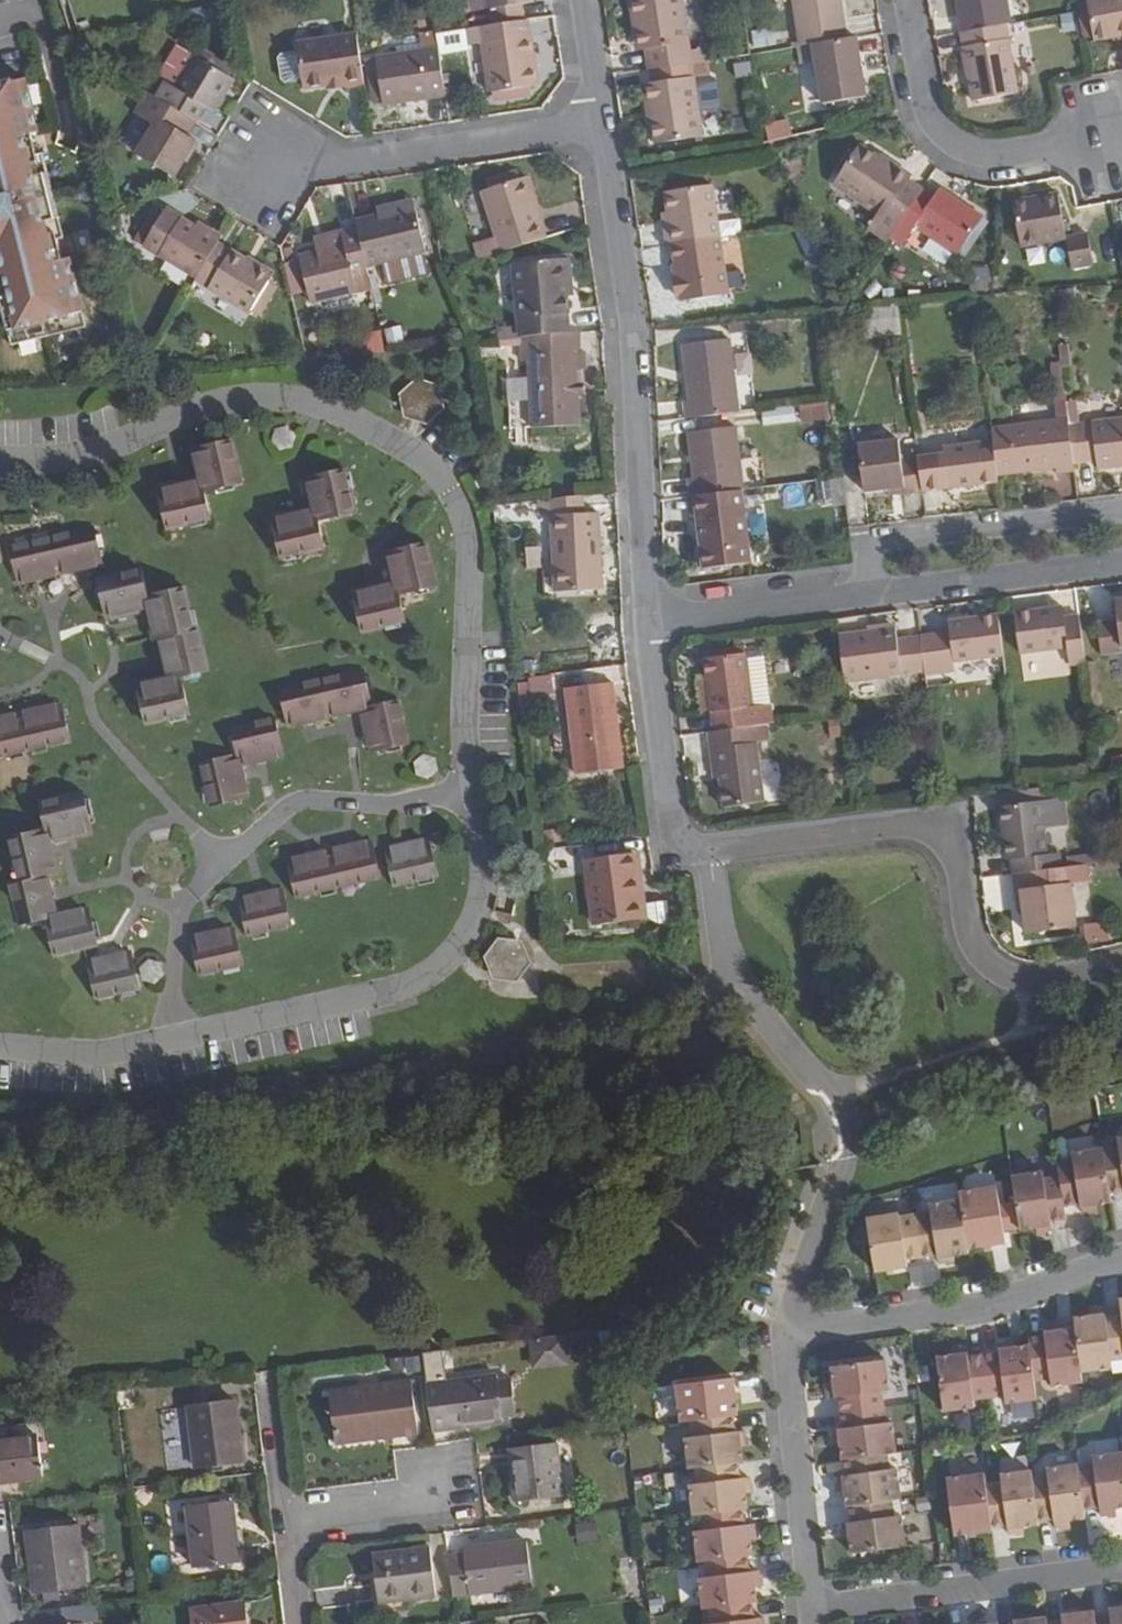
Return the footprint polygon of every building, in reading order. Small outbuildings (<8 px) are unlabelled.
[(491,7),(493,23),(527,17),(524,0),(486,0),(487,8),(491,7)] [(635,34),(643,33),(646,54),(649,72),(691,65),(705,63),(703,49),(689,50),(681,0),(629,0),(635,34)] [(799,49),(813,46),(846,41),(840,0),(791,0),(799,49)] [(960,2),(955,2),(961,35),(1006,26),(1001,0),(959,0),(960,2)] [(1094,37),(1088,0),(1074,3),(1076,13),(1081,40),(1094,37)] [(1088,0),(1094,37),(1094,42),(1121,37),(1121,0),(1087,0),(1088,0)] [(1071,14),(1059,17),(1062,33),(1075,30),(1071,14)] [(485,40),(492,89),(531,84),(529,69),(539,67),(531,17),(527,17),(493,23),(483,24),(485,40)] [(442,47),(442,52),(472,48),(470,42),(485,40),(483,24),(469,26),(439,30),(442,47)] [(974,98),(1022,89),(1011,26),(1006,26),(961,35),(974,98)] [(442,47),(439,27),(421,30),(424,50),(442,47)] [(643,33),(635,34),(638,56),(646,54),(643,33)] [(776,34),(754,38),(756,52),(778,48),(776,34)] [(823,107),(866,100),(856,39),(846,41),(813,46),(823,107)] [(361,42),(302,51),(303,59),(309,94),(348,88),(349,92),(368,89),(361,42)] [(387,98),(387,102),(449,93),(442,52),(442,47),(424,50),(380,56),(387,98)] [(165,82),(174,88),(192,58),(181,50),(162,80),(165,82)] [(387,98),(380,56),(380,53),(367,55),(374,100),(387,98)] [(203,54),(199,60),(228,77),(232,71),(203,54)] [(174,88),(165,82),(155,97),(193,120),(202,107),(212,113),(233,80),(228,77),(199,60),(194,56),(192,58),(174,88)] [(307,87),(303,59),(286,61),(283,65),(286,86),(290,89),(307,87)] [(737,64),(739,78),(750,76),(747,62),(737,64)] [(649,72),(647,72),(650,86),(693,78),(691,65),(649,72)] [(539,67),(529,69),(531,84),(542,83),(539,67)] [(53,320),(90,308),(77,254),(69,256),(37,132),(44,130),(30,75),(18,78),(17,75),(0,80),(0,255),(20,328),(53,320)] [(645,106),(650,105),(651,116),(655,146),(704,138),(700,117),(697,102),(693,78),(650,86),(643,86),(645,106)] [(135,113),(154,125),(136,155),(172,177),(194,140),(185,134),(193,120),(155,97),(148,93),(135,113)] [(697,102),(700,117),(715,115),(713,99),(697,102)] [(770,143),(796,137),(794,129),(768,135),(770,143)] [(857,141),(830,183),(875,213),(865,228),(889,244),(892,238),(898,228),(924,190),(909,180),(912,174),(896,163),(895,166),(875,153),(857,141)] [(877,150),(875,153),(895,166),(896,163),(877,150)] [(493,190),(525,181),(522,170),(490,180),(493,190)] [(493,190),(485,193),(499,238),(503,254),(542,243),(533,214),(541,211),(530,179),(525,181),(493,190)] [(666,194),(669,215),(671,227),(664,228),(667,248),(675,247),(720,240),(711,186),(666,194)] [(934,197),(924,190),(898,228),(892,238),(903,245),(916,228),(958,256),(984,218),(940,188),(934,197)] [(1066,240),(1059,194),(1028,199),(1029,209),(1018,211),(1024,247),(1066,240)] [(1028,199),(1017,201),(1018,211),(1029,209),(1028,199)] [(416,209),(414,202),(379,209),(380,217),(416,209)] [(783,215),(796,217),(797,207),(784,206),(783,215)] [(140,244),(142,240),(158,214),(149,209),(131,239),(140,244)] [(158,214),(142,240),(199,274),(217,244),(217,243),(194,228),(162,209),(158,214)] [(356,223),(358,231),(366,267),(426,253),(416,209),(380,217),(356,223)] [(541,211),(533,214),(542,243),(550,241),(541,211)] [(669,215),(663,216),(664,228),(671,227),(669,215)] [(198,223),(194,228),(217,243),(221,237),(198,223)] [(358,292),(355,279),(369,276),(366,267),(358,231),(341,234),(345,248),(301,258),(312,303),(358,292)] [(1089,237),(1068,241),(1073,268),(1094,265),(1089,237)] [(482,261),(503,254),(499,238),(478,245),(482,261)] [(685,304),(728,298),(720,240),(675,247),(685,304)] [(197,277),(251,310),(256,301),(267,283),(268,281),(242,265),(245,261),(217,244),(199,274),(197,277)] [(245,261),(242,265),(268,281),(275,270),(250,253),(245,261)] [(571,260),(515,264),(519,329),(520,338),(570,334),(568,298),(567,288),(574,288),(571,260)] [(988,268),(969,267),(968,290),(988,290),(988,268)] [(377,272),(370,273),(377,303),(384,302),(377,272)] [(275,288),(267,283),(256,301),(264,306),(275,288)] [(900,335),(897,307),(860,311),(863,338),(900,335)] [(761,317),(728,320),(729,330),(748,328),(748,333),(762,332),(761,317)] [(502,330),(503,340),(518,338),(520,338),(519,329),(502,330)] [(583,353),(576,353),(575,334),(570,334),(520,338),(518,338),(519,355),(529,355),(531,428),(555,427),(583,426),(580,370),(584,370),(583,353)] [(691,400),(685,401),(687,419),(740,413),(730,341),(684,345),(691,400)] [(1067,345),(1059,346),(1061,362),(1061,367),(1069,367),(1067,345)] [(1061,367),(1061,362),(1048,364),(1052,400),(1066,399),(1061,367)] [(423,381),(418,380),(401,392),(402,398),(409,397),(420,388),(423,381)] [(409,397),(402,398),(404,411),(409,410),(427,415),(431,421),(440,414),(436,408),(432,391),(435,386),(423,381),(420,388),(409,397)] [(435,386),(432,391),(436,408),(440,414),(444,409),(441,387),(435,386)] [(1066,402),(1066,399),(1052,400),(1055,422),(1068,420),(1066,402)] [(830,400),(820,401),(823,424),(833,423),(830,400)] [(1075,400),(1066,402),(1068,420),(1070,427),(1079,426),(1075,400)] [(804,404),(771,408),(773,425),(806,421),(804,404)] [(409,410),(404,411),(404,418),(427,425),(431,421),(427,415),(409,410)] [(992,431),(994,443),(998,477),(1056,471),(1057,474),(1075,473),(1075,468),(1070,427),(1068,420),(1055,422),(992,431)] [(1070,427),(1075,468),(1097,466),(1098,471),(1121,468),(1121,420),(1079,426),(1070,427)] [(297,436),(288,427),(276,430),(272,442),(281,451),(292,449),(297,436)] [(695,478),(690,479),(692,497),(742,490),(744,490),(736,428),(690,434),(695,478)] [(899,442),(858,446),(864,492),(905,488),(906,494),(923,491),(919,461),(902,464),(899,442)] [(195,452),(201,482),(161,491),(170,527),(209,518),(203,490),(240,482),(232,443),(195,452)] [(946,459),(919,461),(923,491),(998,483),(998,477),(994,443),(945,451),(946,459)] [(309,482),(315,511),(274,519),(282,557),(322,548),(317,521),(354,513),(346,474),(309,482)] [(834,484),(816,487),(819,510),(838,507),(834,484)] [(705,569),(752,563),(742,490),(692,497),(691,497),(693,516),(699,515),(705,569)] [(599,514),(586,515),(585,496),(551,501),(553,518),(553,529),(556,593),(602,591),(599,514)] [(553,518),(551,501),(541,502),(542,518),(553,518)] [(101,566),(91,529),(12,547),(20,584),(101,566)] [(390,557),(396,587),(357,596),(365,631),(405,622),(399,594),(436,585),(426,548),(390,557)] [(145,601),(140,575),(101,582),(108,618),(152,609),(158,638),(162,637),(172,680),(140,688),(148,724),(187,715),(180,677),(205,671),(196,630),(194,630),(186,592),(145,601)] [(1121,650),(1121,599),(1115,600),(1117,620),(1096,623),(1100,656),(1121,653),(1121,650)] [(1068,648),(1070,668),(1085,667),(1079,619),(1064,620),(1063,608),(1016,613),(1021,653),(1068,648)] [(948,632),(921,636),(925,672),(926,676),(954,672),(953,663),(1003,656),(998,616),(947,622),(948,632)] [(895,623),(867,627),(868,632),(896,630),(895,623)] [(868,632),(839,636),(845,682),(900,675),(896,639),(897,639),(896,630),(868,632)] [(921,636),(902,638),(906,675),(925,672),(921,636)] [(897,639),(896,639),(900,675),(900,676),(906,675),(902,638),(897,639)] [(744,648),(706,653),(706,659),(746,654),(744,648)] [(706,659),(709,679),(713,711),(716,731),(741,728),(775,724),(773,706),(770,706),(763,655),(746,657),(746,654),(706,659)] [(371,710),(362,673),(283,690),(291,727),(362,712),(372,751),(408,743),(398,704),(371,710)] [(709,679),(701,680),(705,712),(713,711),(709,679)] [(623,768),(612,684),(567,690),(577,774),(623,768)] [(534,685),(522,686),(528,730),(540,729),(534,685)] [(69,740),(61,705),(0,718),(0,755),(69,740)] [(235,730),(240,757),(203,766),(212,805),(249,796),(243,766),(281,757),(274,722),(235,730)] [(710,747),(718,747),(722,779),(726,809),(765,803),(758,743),(743,744),(741,728),(716,731),(708,733),(710,747)] [(718,747),(710,747),(715,780),(722,779),(718,747)] [(436,759),(426,756),(416,763),(418,775),(430,779),(439,771),(436,759)] [(11,882),(20,923),(52,915),(56,915),(49,874),(55,873),(49,842),(90,832),(81,796),(42,806),(48,832),(10,841),(18,881),(11,882)] [(1041,805),(1044,835),(1069,832),(1065,802),(1041,805)] [(1007,860),(1012,859),(1014,875),(1054,870),(1060,869),(1059,863),(1058,854),(1047,855),(1044,835),(1041,805),(1001,809),(1007,860)] [(437,877),(428,841),(389,850),(397,886),(437,877)] [(373,844),(333,852),(332,849),(290,860),(299,896),(339,886),(340,890),(382,880),(373,844)] [(1059,863),(1060,869),(1088,865),(1121,861),(1121,855),(1059,863)] [(588,860),(596,931),(642,926),(635,856),(588,860)] [(639,856),(635,856),(642,926),(648,926),(639,856)] [(1088,865),(1090,878),(1121,874),(1121,861),(1088,865)] [(1016,893),(1022,893),(1024,912),(1027,936),(1076,930),(1070,890),(1091,887),(1090,878),(1088,865),(1060,869),(1054,870),(1014,875),(1016,893)] [(291,927),(282,890),(243,899),(251,935),(291,927)] [(1022,893),(1016,893),(1019,913),(1024,912),(1022,893)] [(98,947),(88,911),(57,918),(53,919),(50,920),(59,956),(98,947)] [(1085,944),(1108,939),(1103,920),(1081,925),(1085,944)] [(241,965),(233,930),(193,938),(202,974),(241,965)] [(504,940),(499,940),(485,957),(487,962),(493,960),(504,946),(504,940)] [(504,940),(504,946),(493,960),(487,962),(493,974),(495,973),(516,974),(521,978),(529,967),(523,963),(516,946),(517,941),(504,940)] [(517,941),(516,946),(523,963),(529,967),(532,963),(523,941),(517,941)] [(138,990),(130,955),(92,963),(98,999),(138,990)] [(164,976),(162,964),(150,960),(141,968),(143,981),(154,985),(164,976)] [(495,973),(493,974),(496,981),(518,982),(521,978),(516,974),(495,973)] [(1117,1139),(1119,1148),(1103,1150),(1110,1193),(1121,1192),(1121,1138),(1117,1139)] [(1073,1161),(1057,1163),(1060,1177),(1065,1208),(1080,1206),(1081,1212),(1098,1209),(1096,1205),(1112,1203),(1110,1193),(1103,1150),(1103,1148),(1072,1153),(1073,1161)] [(1020,1230),(1020,1231),(1035,1228),(1036,1233),(1053,1230),(1051,1222),(1067,1220),(1065,1208),(1060,1177),(1044,1179),(1042,1172),(1012,1177),(1016,1201),(1020,1230)] [(960,1199),(968,1250),(1006,1244),(1004,1232),(997,1186),(959,1193),(960,1199)] [(960,1199),(929,1205),(930,1211),(915,1214),(915,1216),(922,1257),(937,1255),(937,1259),(938,1265),(953,1262),(953,1257),(969,1254),(968,1250),(960,1199)] [(1016,1201),(1000,1204),(1004,1232),(1020,1230),(1016,1201)] [(922,1257),(915,1216),(900,1219),(899,1215),(867,1220),(875,1273),(907,1268),(907,1260),(922,1258),(922,1257)] [(1074,1319),(1076,1328),(1081,1373),(1113,1369),(1112,1361),(1121,1359),(1121,1317),(1121,1315),(1106,1317),(1106,1314),(1074,1319)] [(1029,1337),(1030,1345),(1035,1381),(1050,1380),(1051,1387),(1083,1383),(1081,1373),(1076,1328),(1044,1333),(1044,1336),(1029,1337)] [(567,1336),(534,1340),(537,1369),(570,1365),(567,1336)] [(1035,1381),(1030,1345),(999,1349),(1000,1357),(984,1359),(990,1400),(1005,1398),(1006,1406),(1037,1402),(1035,1381)] [(424,1353),(429,1393),(434,1428),(435,1433),(451,1430),(504,1424),(503,1419),(515,1418),(511,1381),(499,1382),(498,1377),(445,1383),(441,1351),(424,1353)] [(990,1400),(984,1359),(971,1361),(970,1357),(938,1361),(944,1415),(975,1411),(974,1402),(990,1400)] [(839,1398),(841,1413),(882,1408),(881,1393),(889,1392),(886,1361),(833,1367),(834,1383),(829,1383),(831,1399),(839,1398)] [(400,1364),(401,1373),(415,1370),(414,1362),(400,1364)] [(915,1367),(918,1383),(930,1381),(928,1366),(915,1367)] [(678,1385),(682,1422),(735,1416),(739,1416),(734,1378),(678,1385)] [(419,1435),(412,1383),(330,1393),(337,1445),(419,1435)] [(198,1467),(243,1461),(237,1403),(191,1409),(198,1467)] [(882,1408),(841,1413),(843,1429),(833,1430),(835,1446),(840,1445),(842,1461),(844,1460),(886,1455),(895,1453),(891,1422),(884,1423),(882,1408)] [(735,1416),(692,1422),(694,1437),(687,1438),(691,1469),(697,1468),(740,1463),(744,1463),(742,1447),(747,1446),(745,1431),(736,1432),(735,1416)] [(39,1437),(0,1442),(0,1483),(44,1478),(39,1437)] [(563,1497),(558,1444),(510,1450),(517,1502),(563,1497)] [(1121,1453),(1092,1458),(1093,1467),(1099,1509),(1100,1511),(1121,1508),(1121,1455),(1121,1453)] [(886,1455),(844,1460),(846,1476),(837,1477),(839,1492),(845,1492),(847,1507),(849,1507),(891,1502),(900,1501),(895,1469),(888,1470),(886,1455)] [(740,1463),(697,1468),(699,1484),(691,1485),(695,1516),(702,1515),(744,1510),(749,1510),(747,1494),(752,1493),(750,1478),(741,1478),(740,1463)] [(1079,1469),(1079,1464),(1047,1469),(1048,1476),(1054,1520),(1054,1523),(1086,1520),(1084,1511),(1079,1469)] [(1093,1467),(1079,1469),(1084,1511),(1099,1509),(1093,1467)] [(1033,1478),(1032,1471),(1000,1475),(1001,1483),(1007,1526),(1007,1529),(1039,1526),(1039,1522),(1033,1478)] [(986,1485),(985,1473),(947,1479),(954,1537),(993,1531),(992,1528),(986,1485)] [(1054,1520),(1048,1476),(1033,1478),(1039,1522),(1054,1520)] [(1007,1526),(1001,1483),(986,1485),(992,1528),(1007,1526)] [(929,1497),(915,1498),(917,1511),(930,1509),(929,1497)] [(240,1563),(234,1502),(188,1506),(195,1567),(240,1563)] [(891,1502),(849,1507),(851,1522),(842,1524),(844,1539),(849,1538),(852,1554),(905,1547),(901,1516),(893,1517),(891,1502)] [(744,1510),(702,1515),(704,1531),(696,1532),(700,1563),(706,1562),(748,1557),(753,1556),(751,1540),(757,1540),(755,1524),(746,1526),(744,1510)] [(580,1524),(582,1541),(599,1539),(597,1522),(580,1524)] [(87,1588),(79,1525),(28,1531),(36,1595),(87,1588)] [(465,1552),(449,1555),(454,1598),(533,1587),(527,1541),(465,1549),(465,1552)] [(437,1597),(431,1548),(375,1556),(380,1604),(437,1597)] [(748,1557),(706,1562),(708,1578),(701,1579),(704,1610),(711,1609),(753,1603),(757,1603),(756,1587),(761,1587),(759,1571),(750,1572),(748,1557)] [(711,1609),(712,1623),(765,1623),(764,1618),(755,1619),(753,1603),(711,1609)] [(86,1621),(99,1620),(98,1604),(84,1605),(42,1611),(44,1623),(83,1623),(83,1622),(86,1621)] [(245,1604),(196,1610),(197,1623),(247,1623),(245,1604)] [(1109,1610),(1110,1614),(1095,1616),(1096,1623),(1121,1623),(1121,1608),(1109,1610)] [(1094,1612),(1061,1616),(1061,1621),(1047,1623),(1096,1623),(1095,1616),(1094,1612)]
